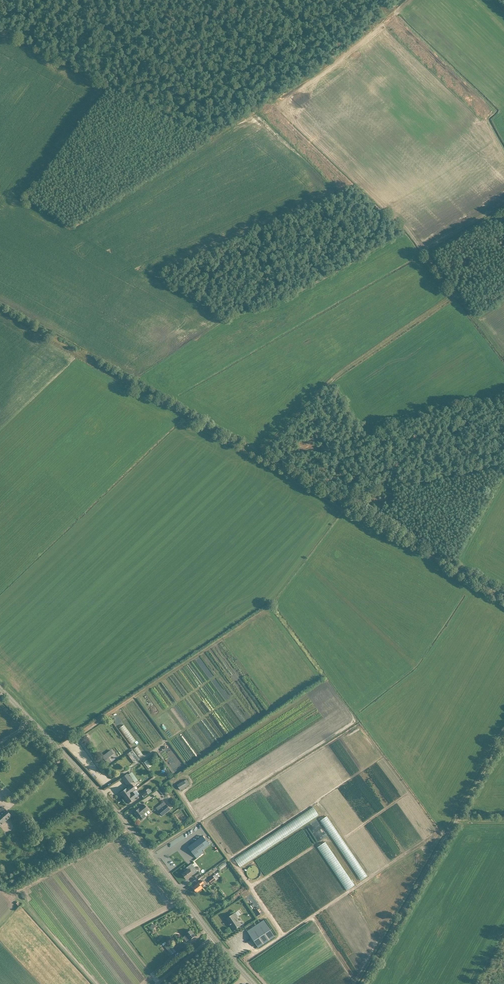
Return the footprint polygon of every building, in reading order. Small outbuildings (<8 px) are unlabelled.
[(69,748),(78,757),(80,756),(71,746),(69,748)] [(135,750),(141,758),(145,755),(139,748),(135,750)] [(109,764),(111,762),(108,757),(113,753),(111,750),(102,756),(108,764),(109,764)] [(132,750),(127,754),(134,763),(139,759),(132,750)] [(121,778),(127,785),(133,781),(134,780),(129,774),(128,775),(127,773),(121,778)] [(189,785),(187,780),(177,785),(180,790),(189,785)] [(120,793),(123,798),(130,793),(130,794),(133,792),(136,790),(131,783),(128,786),(128,787),(120,793)] [(143,797),(148,794),(149,795),(152,792),(149,788),(146,790),(141,794),(143,797)] [(130,793),(123,798),(128,803),(136,797),(133,792),(130,794),(130,793)] [(138,809),(134,812),(139,818),(141,816),(143,819),(146,817),(151,813),(149,810),(144,804),(143,806),(139,808),(138,809)] [(166,804),(158,810),(163,816),(171,809),(166,804)] [(1,825),(7,819),(11,816),(3,807),(1,809),(0,808),(0,825),(1,825)] [(240,865),(321,818),(317,810),(236,858),(240,865)] [(328,815),(323,817),(328,828),(333,826),(328,815)] [(203,835),(188,847),(197,858),(205,852),(203,850),(210,844),(203,835)] [(336,873),(319,849),(314,852),(331,877),(336,873)] [(200,856),(195,861),(200,869),(207,864),(200,856)] [(187,879),(190,876),(196,871),(191,865),(188,866),(185,870),(186,871),(182,874),(187,879)] [(261,874),(261,872),(261,870),(260,870),(260,869),(260,868),(259,868),(258,867),(258,866),(257,866),(256,866),(255,865),(254,865),(253,865),(251,866),(250,867),(249,867),(249,868),(248,868),(248,869),(247,870),(247,871),(247,872),(247,873),(247,874),(247,875),(248,876),(249,877),(250,878),(251,878),(253,879),(254,879),(255,879),(256,879),(257,878),(258,878),(259,877),(260,876),(260,875),(261,874)] [(197,893),(201,889),(203,888),(201,885),(204,883),(202,880),(199,883),(193,887),(197,893)] [(230,925),(234,930),(241,925),(236,917),(238,916),(235,912),(233,914),(227,918),(231,925),(230,925)] [(258,948),(275,936),(264,920),(247,931),(258,948)] [(191,940),(195,936),(191,930),(186,934),(187,934),(183,937),(187,941),(190,939),(191,940)] [(179,940),(174,944),(179,950),(184,946),(179,940)] [(169,942),(164,946),(171,955),(177,951),(169,942)]
